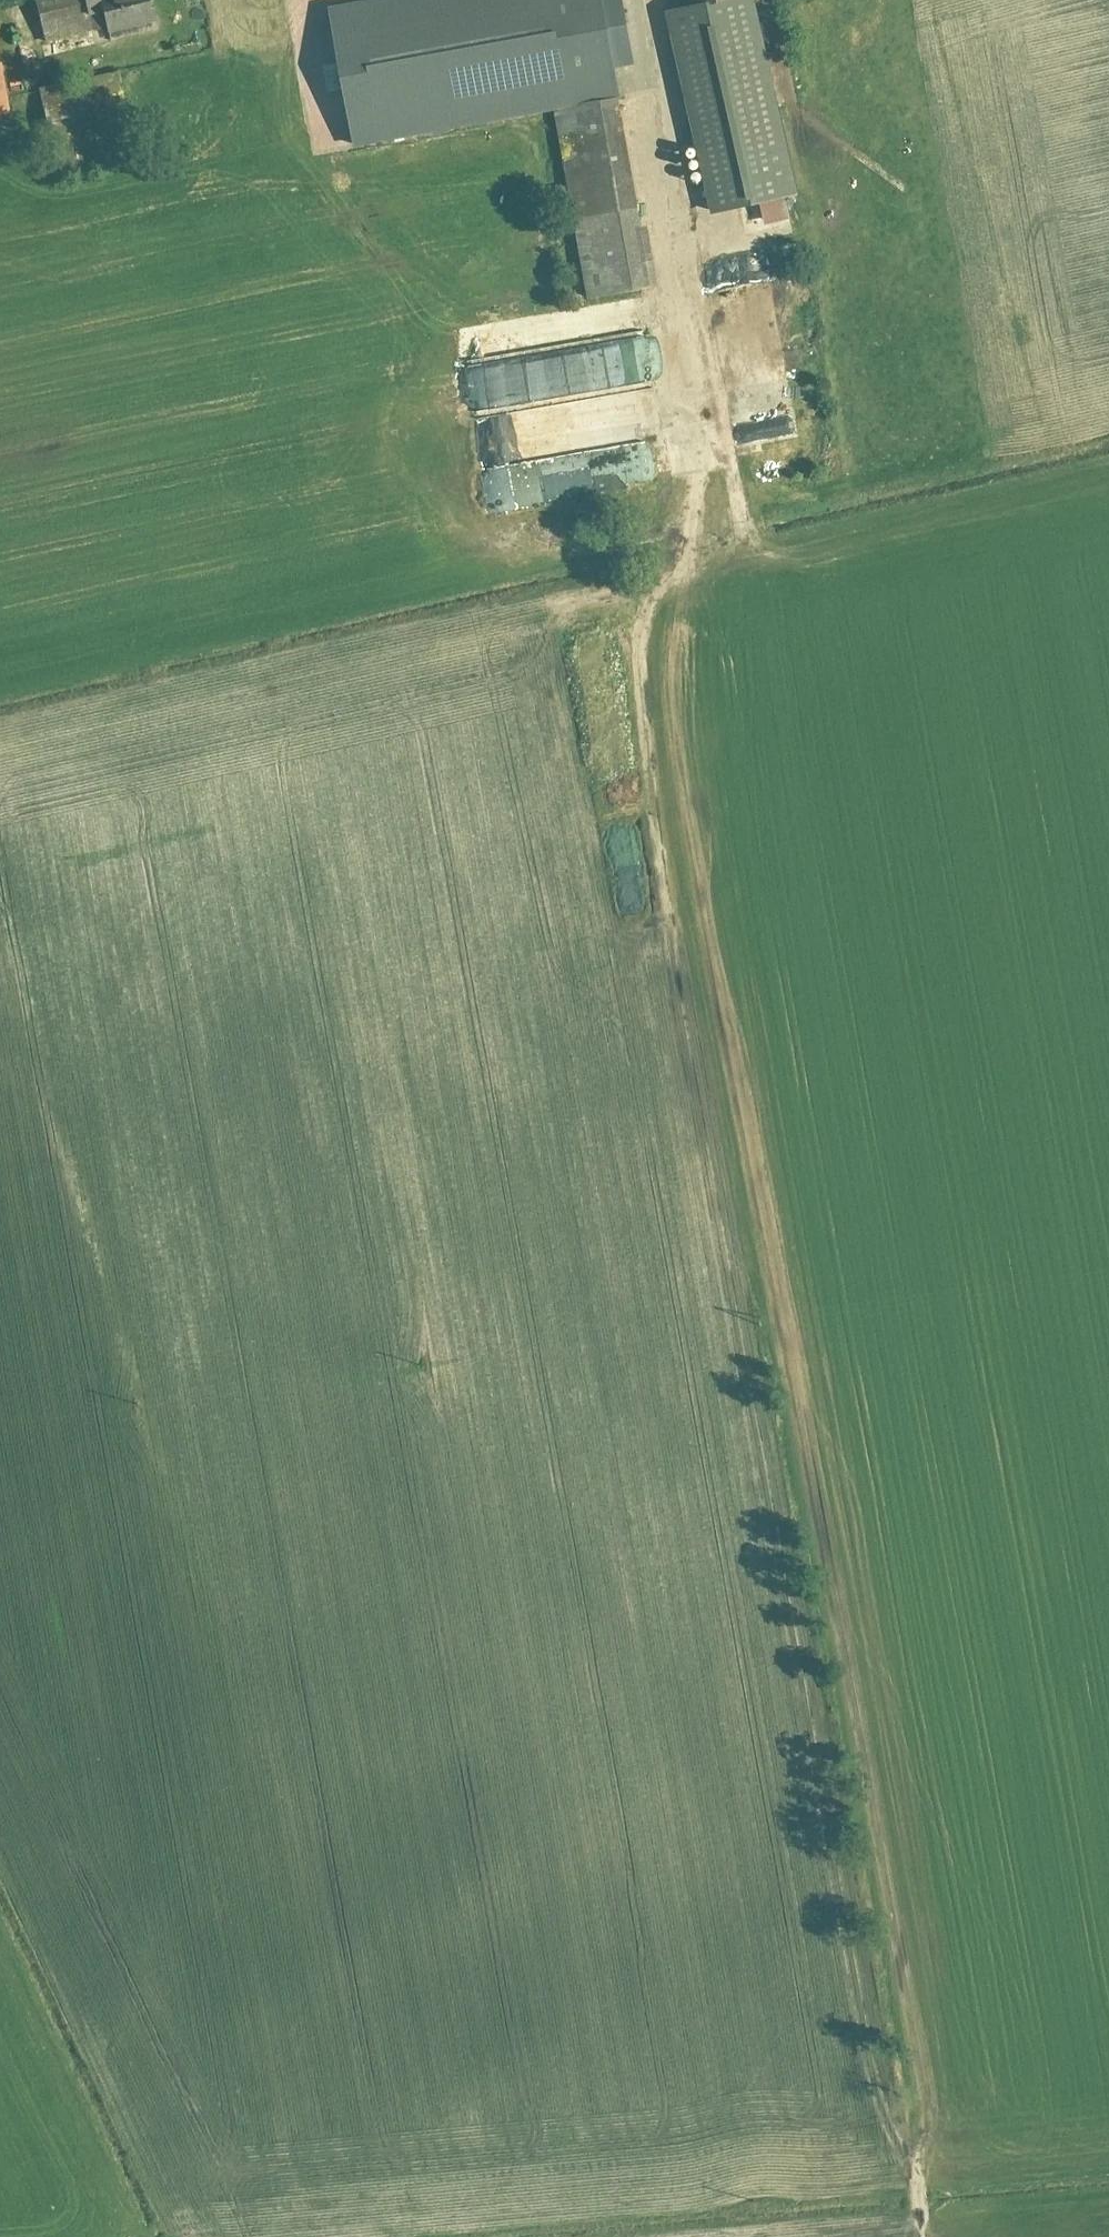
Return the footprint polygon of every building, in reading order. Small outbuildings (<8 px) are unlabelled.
[(92,31),(149,16),(145,0),(30,0),(45,56),(95,43),(92,31)] [(335,10),(359,143),(619,96),(601,0),(390,0),(335,10)] [(679,10),(659,14),(702,215),(789,197),(747,0),(677,0),(679,10)] [(13,128),(0,60),(0,130),(13,128)] [(560,113),(592,298),(655,287),(623,102),(560,113)]
